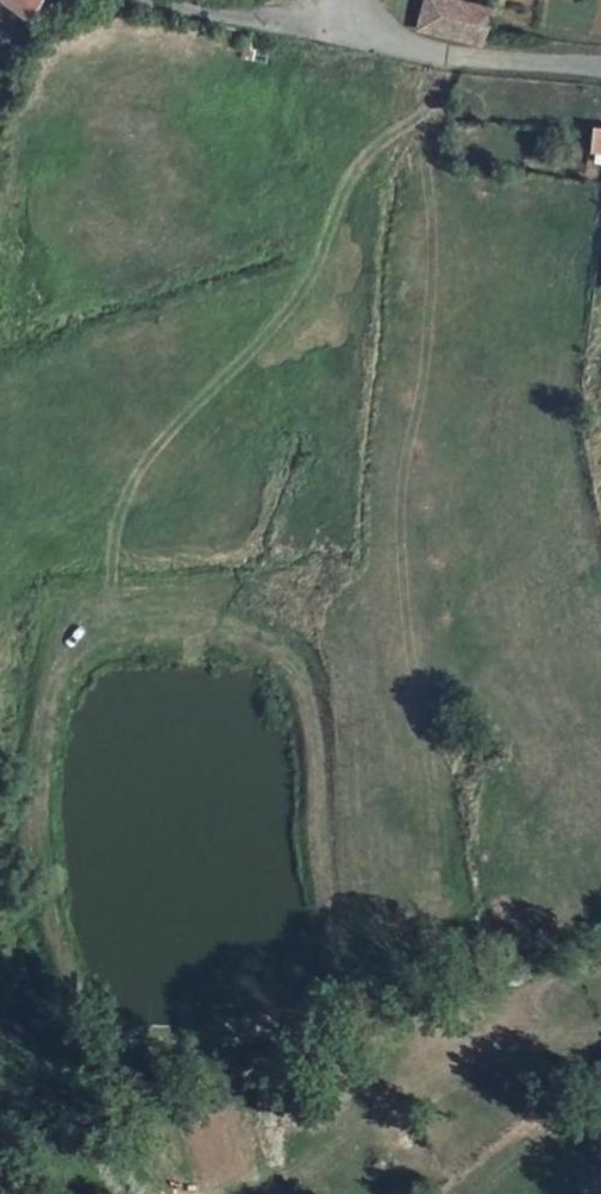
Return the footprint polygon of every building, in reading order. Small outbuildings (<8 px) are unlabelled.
[(21,27),(30,0),(0,0),(0,11),(21,27)] [(449,0),(428,0),(420,24),(475,41),(484,11),(449,0)] [(591,11),(593,0),(546,0),(591,11)] [(577,138),(574,164),(600,166),(600,140),(577,138)]
